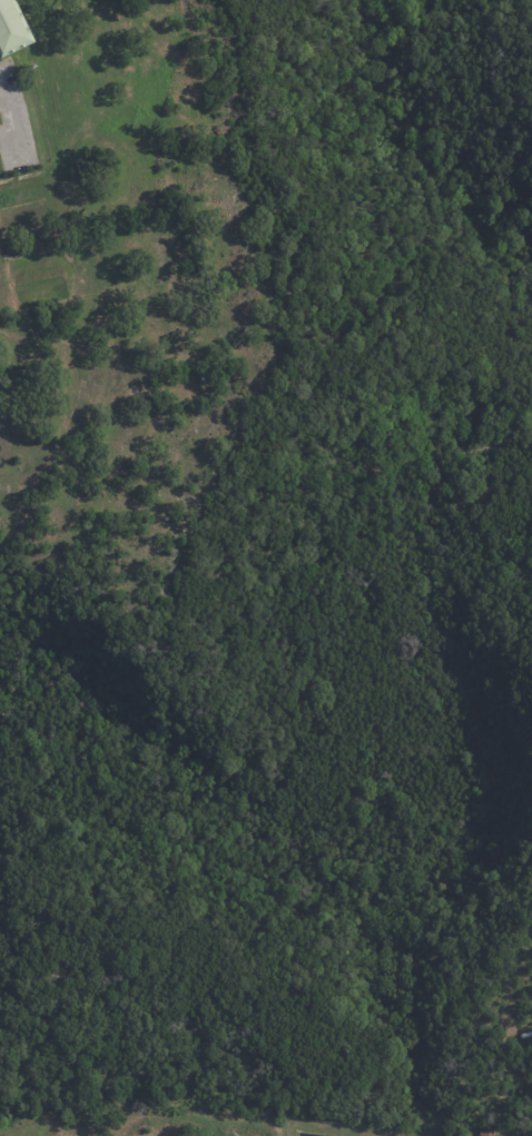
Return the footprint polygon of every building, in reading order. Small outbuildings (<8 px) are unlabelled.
[(1,60),(0,58),(0,0),(14,0),(35,45),(24,49),(26,50),(21,52),(20,50),(13,53),(14,55),(11,57),(10,57),(9,57),(1,60)] [(205,383),(203,384),(197,375),(216,363),(221,373),(205,383)] [(497,1134),(482,1135),(482,1125),(496,1124),(497,1134)]
